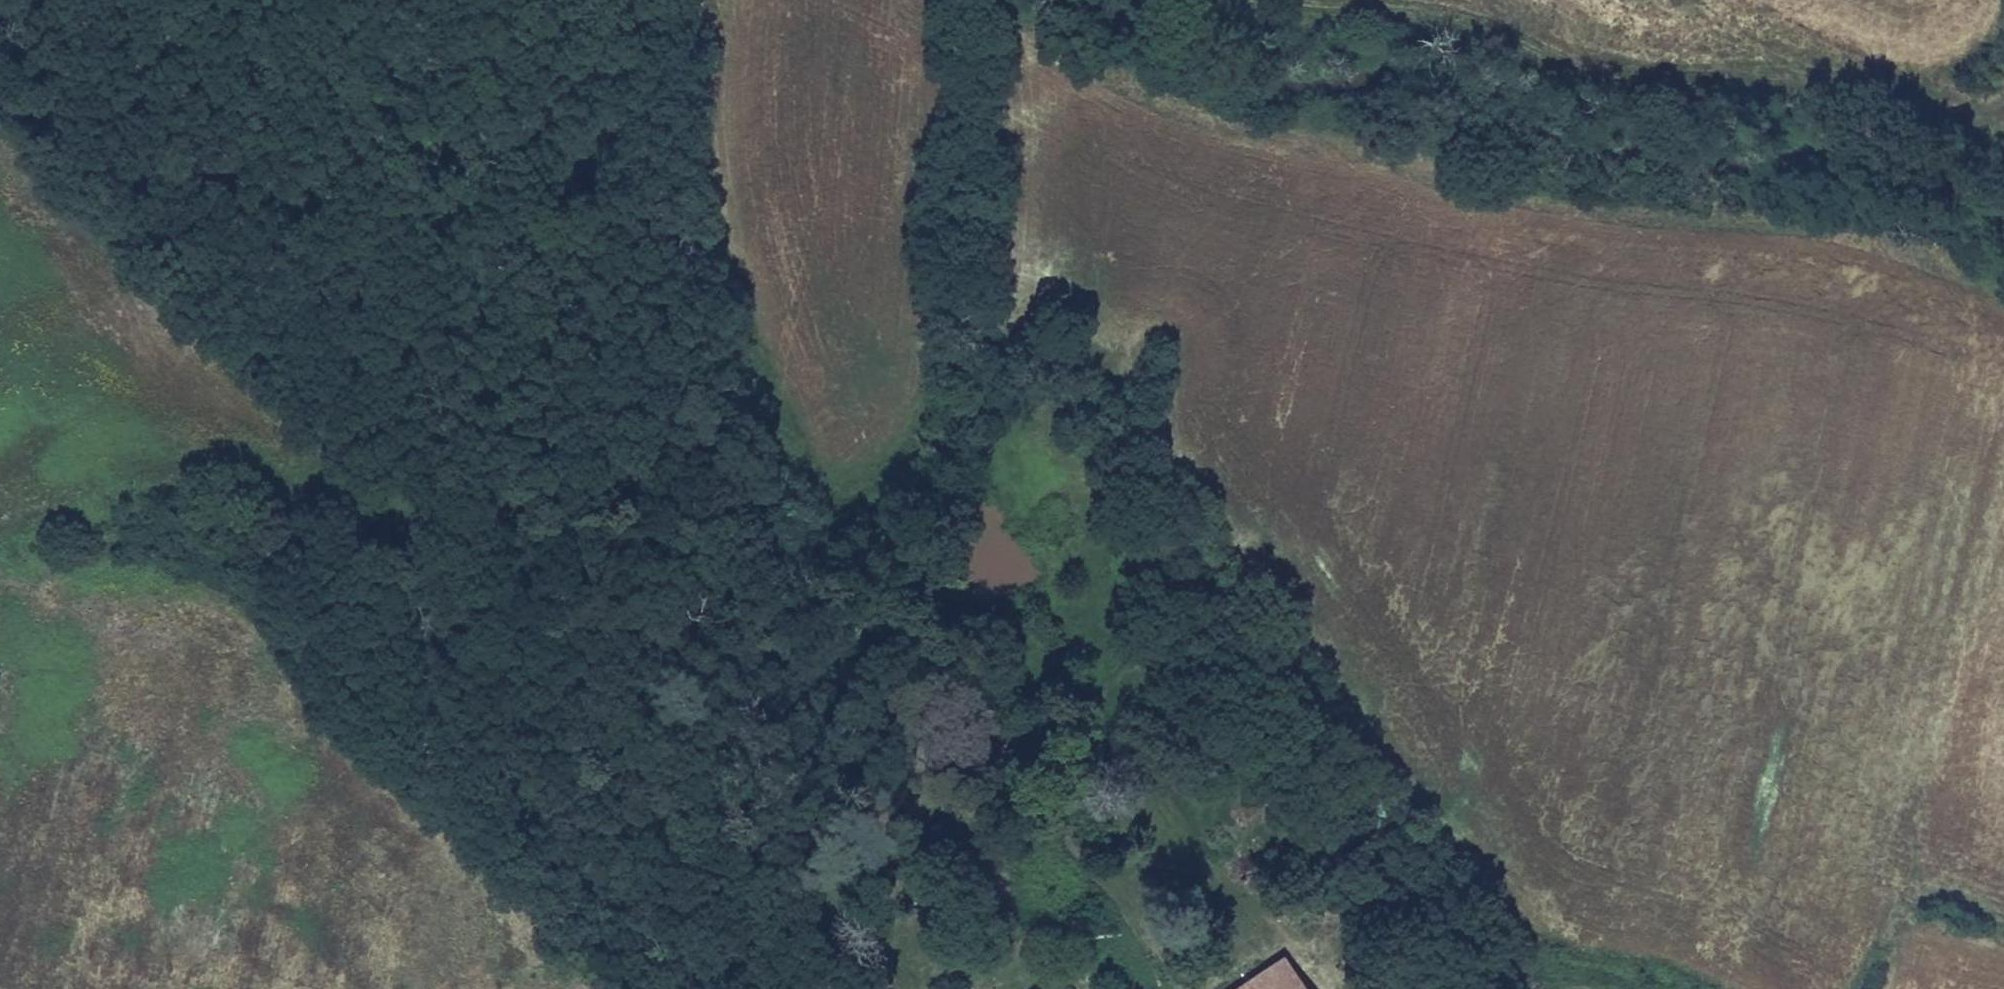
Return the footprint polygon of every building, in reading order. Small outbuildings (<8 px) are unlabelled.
[(1296,971),(1270,988),(1308,988),(1296,971)] [(1235,973),(1212,988),(1247,988),(1235,973)]
